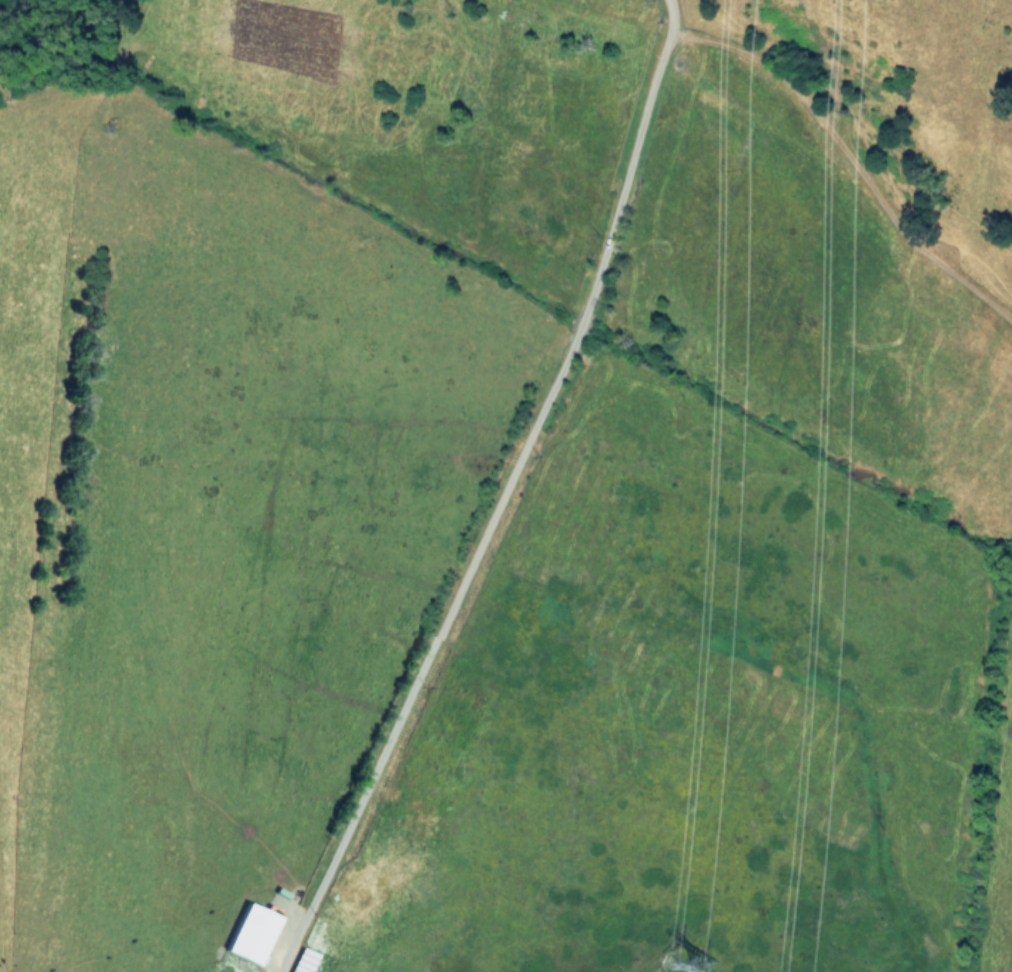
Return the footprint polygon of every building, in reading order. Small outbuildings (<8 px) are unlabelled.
[(281,913),(247,901),(230,951),(264,963),(281,913)]
